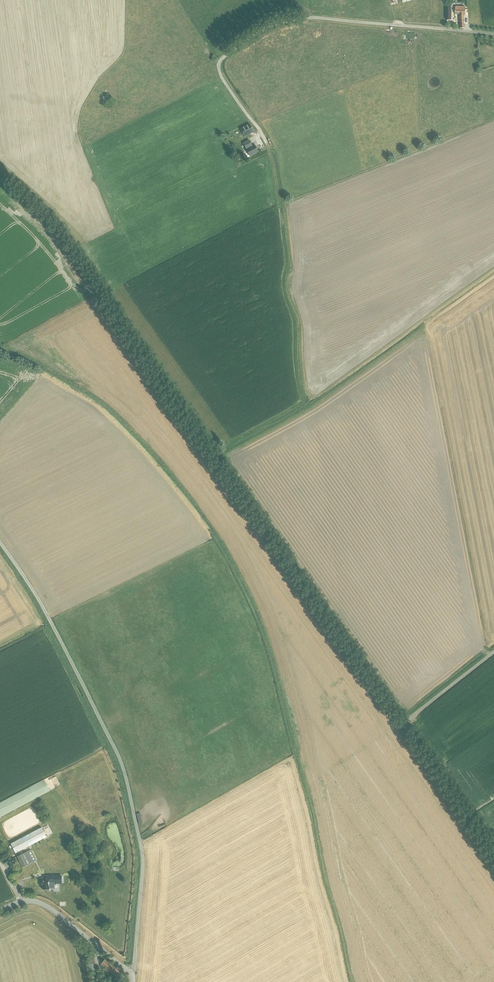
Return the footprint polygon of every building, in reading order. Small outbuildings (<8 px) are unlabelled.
[(455,9),(455,13),(459,14),(459,16),(460,28),(464,28),(463,14),(465,14),(465,12),(465,9),(465,7),(455,6),(455,9)] [(254,132),(250,124),(240,129),(244,137),(254,132)] [(250,140),(243,143),(250,156),(258,152),(255,145),(253,146),(250,140)] [(36,826),(11,838),(17,851),(42,838),(36,826)] [(54,838),(66,834),(64,827),(52,830),(54,838)] [(30,852),(20,857),(24,864),(34,859),(30,852)] [(59,876),(42,875),(42,887),(49,888),(49,880),(59,880),(59,876)] [(119,971),(105,959),(101,964),(116,977),(118,974),(119,971)]
